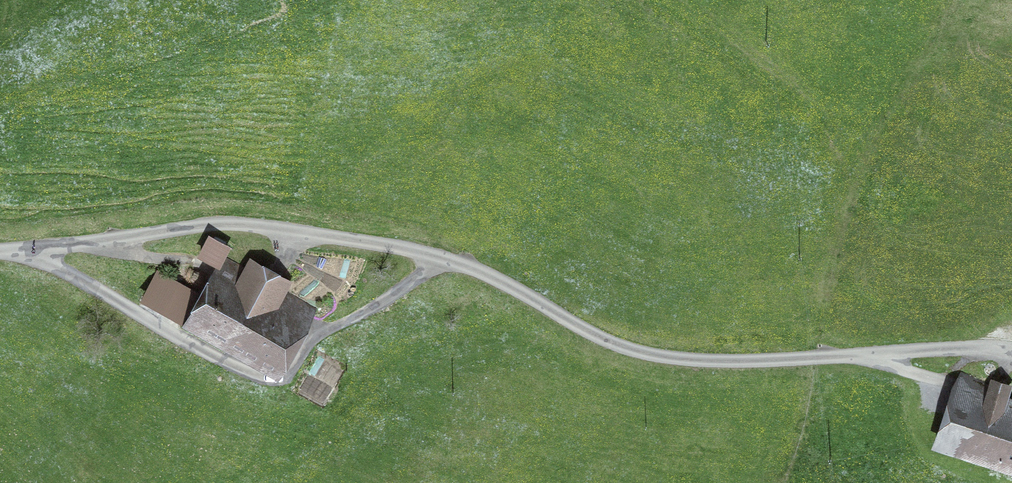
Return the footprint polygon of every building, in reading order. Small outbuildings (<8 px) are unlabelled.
[(186,323),(252,362),(259,351),(278,362),(311,305),(225,256),(186,323)] [(149,295),(187,317),(201,294),(163,272),(149,295)] [(970,454),(972,445),(1011,458),(1011,409),(998,405),(1004,386),(962,372),(939,444),(970,454)]
